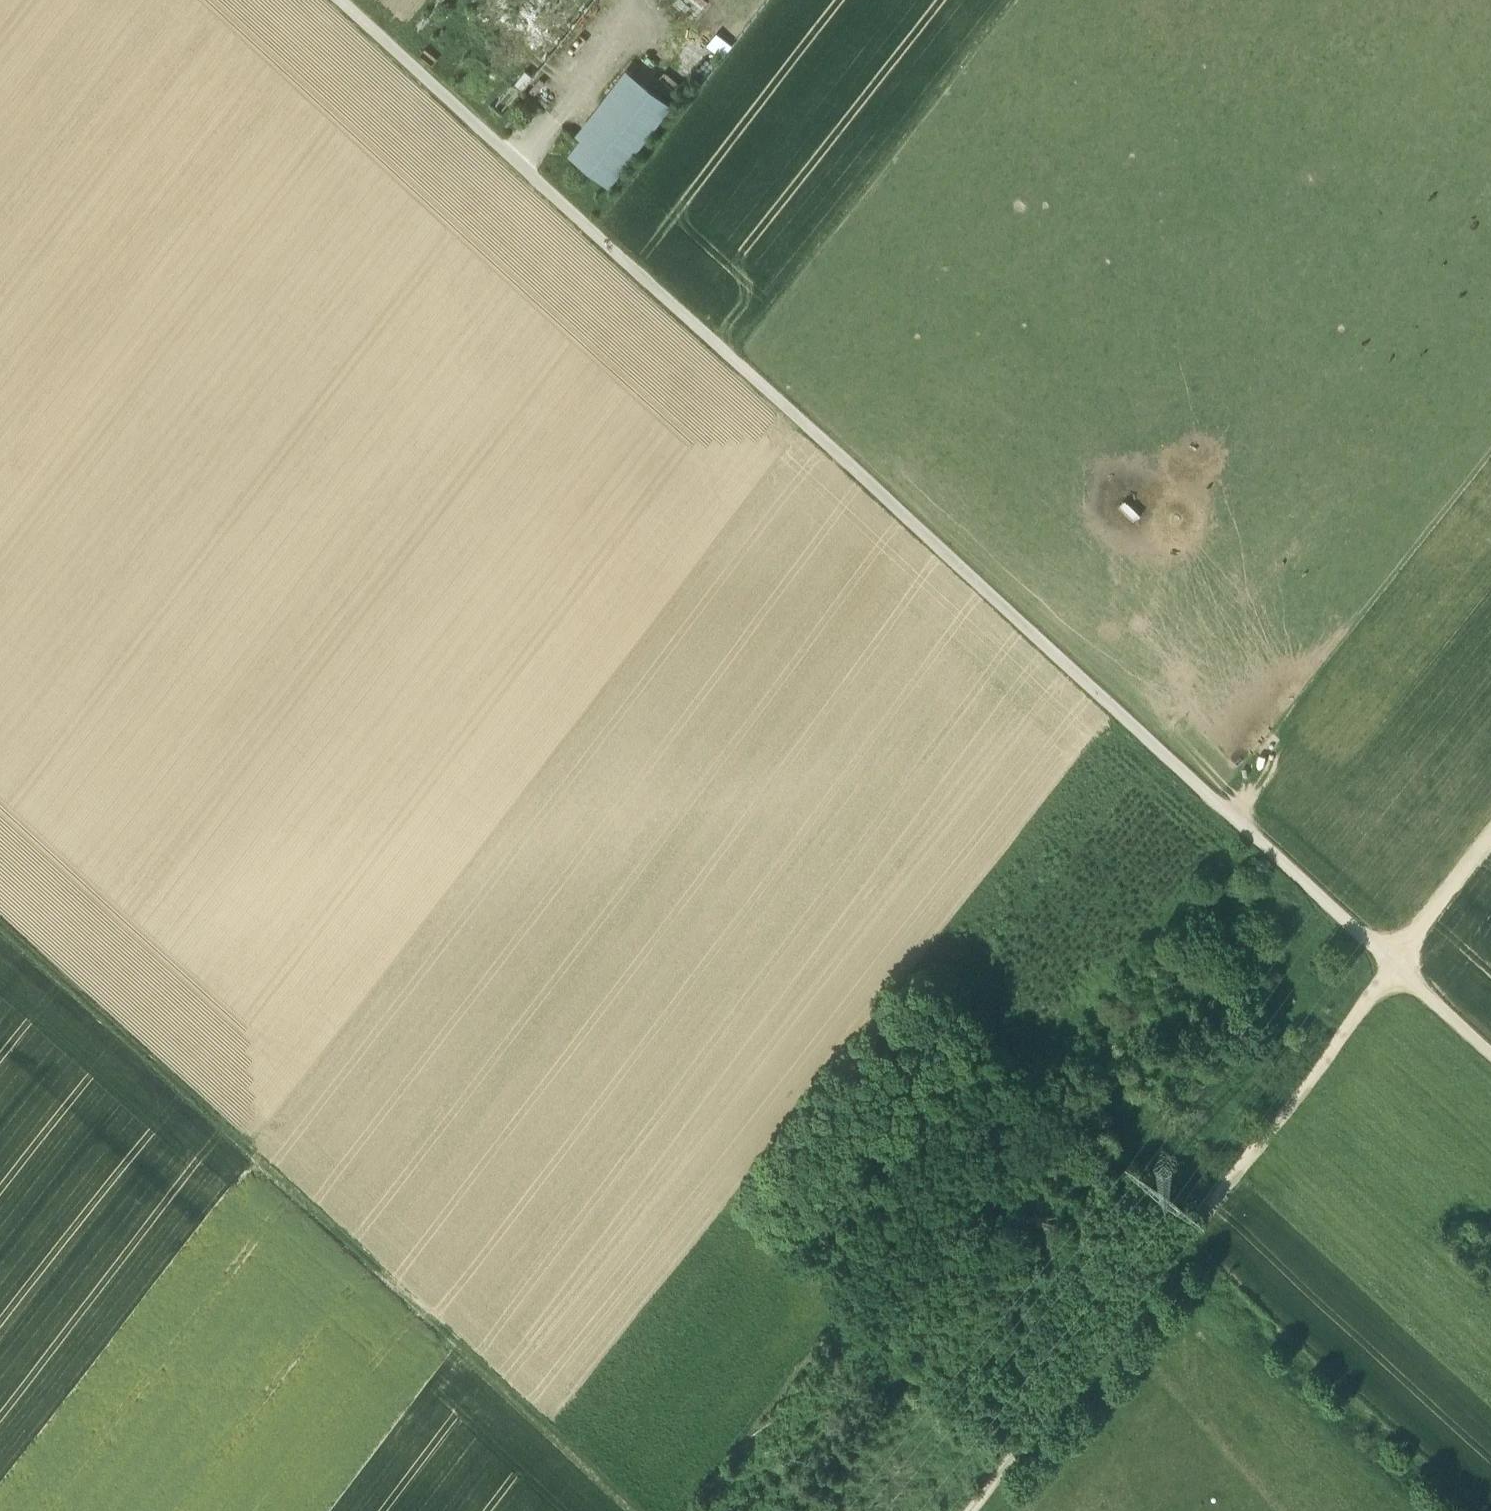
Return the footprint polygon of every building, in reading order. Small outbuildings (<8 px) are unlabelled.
[(707,44),(723,56),(731,43),(715,32),(707,44)] [(580,135),(568,151),(609,184),(671,102),(625,67),(575,131),(580,135)]
